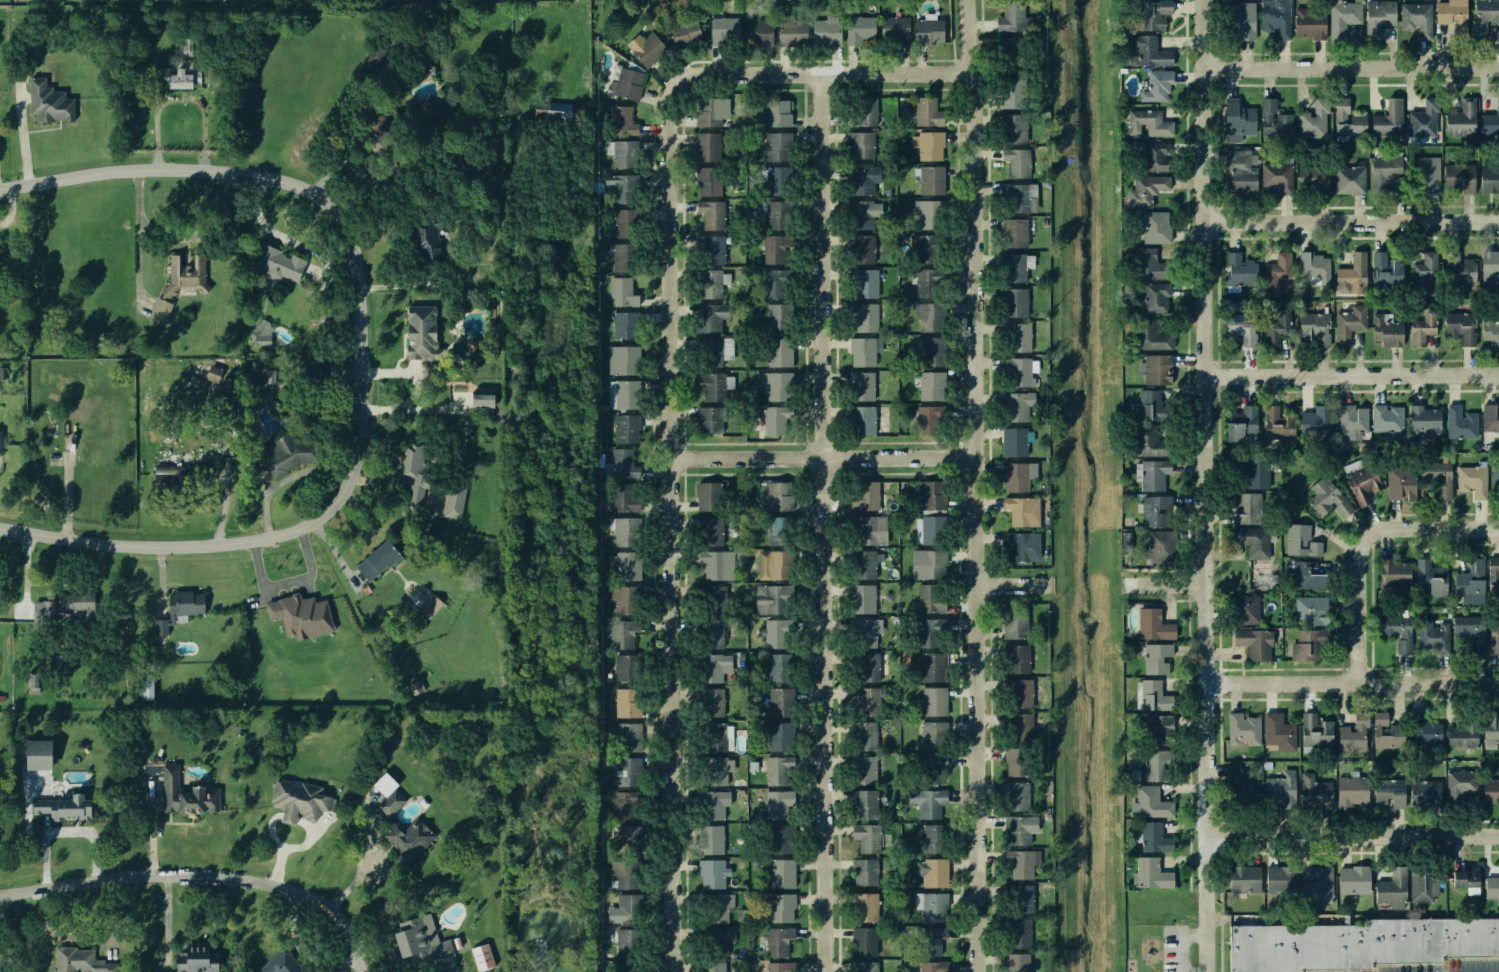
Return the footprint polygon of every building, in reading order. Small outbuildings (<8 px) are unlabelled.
[(1495,3),(1469,3),(1469,27),(1495,28),(1495,3)] [(1435,4),(1460,4),(1460,30),(1435,30),(1435,4)] [(1296,5),(1321,6),(1319,38),(1294,37),(1296,5)] [(1398,7),(1424,5),(1425,46),(1399,31),(1398,7)] [(1229,7),(1247,6),(1249,37),(1231,38),(1229,7)] [(997,7),(1022,7),(1022,25),(996,27),(997,7)] [(1363,7),(1388,7),(1388,28),(1363,28),(1363,7)] [(1133,8),(1156,9),(1155,27),(1132,26),(1133,8)] [(1265,9),(1281,10),(1279,36),(1263,35),(1265,9)] [(1330,11),(1352,9),(1354,33),(1332,35),(1330,11)] [(930,43),(930,45),(915,45),(915,43),(915,19),(924,19),(924,13),(936,13),(936,19),(944,19),(944,43),(930,43)] [(778,20),(780,20),(781,14),(791,14),(791,20),(806,21),(806,45),(778,45),(778,20)] [(840,44),(841,14),(826,14),(826,20),(813,20),(812,44),(840,44)] [(710,16),(738,16),(738,46),(710,46),(710,16)] [(845,16),(875,16),(875,38),(862,38),(862,44),(845,44),(845,16)] [(908,39),(908,44),(897,44),(897,39),(881,39),(881,16),(909,16),(908,39)] [(669,24),(696,18),(702,43),(675,49),(669,24)] [(743,20),(772,20),(772,45),(743,45),(743,20)] [(625,44),(638,33),(642,39),(651,31),(667,50),(646,68),(625,44)] [(1131,36),(1151,35),(1152,53),(1167,52),(1167,63),(1132,64),(1131,36)] [(999,40),(1024,41),(1032,61),(1004,60),(999,40)] [(406,67),(433,63),(436,79),(409,83),(406,67)] [(150,65),(201,67),(200,91),(150,90),(150,65)] [(635,100),(612,94),(607,92),(610,79),(616,81),(620,67),(642,74),(639,86),(642,87),(638,101),(635,100)] [(26,74),(47,74),(47,87),(71,95),(71,121),(27,122),(26,74)] [(1148,74),(1171,74),(1171,96),(1148,96),(1148,74)] [(1000,79),(1035,79),(1030,98),(1001,103),(1000,79)] [(1222,96),(1249,103),(1250,134),(1225,144),(1222,96)] [(849,98),(877,97),(877,125),(850,126),(849,98)] [(1498,134),(1498,97),(1497,97),(1497,115),(1481,115),(1481,134),(1498,134)] [(694,98),(720,98),(720,126),(694,126),(694,98)] [(1399,127),(1375,129),(1370,110),(1381,99),(1397,98),(1399,127)] [(909,99),(933,100),(933,124),(913,123),(909,99)] [(1260,99),(1289,100),(1289,139),(1260,139),(1260,99)] [(789,125),(789,126),(765,126),(765,100),(789,100),(789,113),(791,113),(791,125),(789,125)] [(571,103),(545,102),(544,110),(535,109),(534,117),(571,118),(571,103)] [(612,106),(630,106),(630,129),(638,129),(638,134),(612,134),(612,106)] [(1129,110),(1161,110),(1161,121),(1174,121),(1174,136),(1129,136),(1129,110)] [(1405,111),(1406,136),(1430,135),(1429,110),(1405,111)] [(1446,112),(1477,110),(1479,139),(1445,141),(1444,125),(1446,112)] [(1330,112),(1363,112),(1364,141),(1331,142),(1330,112)] [(1295,113),(1316,113),(1316,144),(1295,144),(1295,113)] [(1002,116),(1026,116),(1032,142),(997,144),(1002,116)] [(386,117),(400,127),(386,146),(372,135),(386,117)] [(695,132),(720,132),(720,161),(695,161),(695,132)] [(765,132),(792,132),(792,161),(765,161),(765,132)] [(848,132),(874,132),(874,158),(848,158),(848,132)] [(917,133),(939,135),(936,158),(912,158),(917,133)] [(613,140),(639,140),(639,167),(612,166),(613,140)] [(1135,151),(1164,151),(1170,168),(1135,167),(1135,151)] [(1224,154),(1253,154),(1253,198),(1224,198),(1224,154)] [(999,157),(1031,155),(1031,174),(1006,176),(999,157)] [(1367,157),(1390,158),(1390,184),(1367,184),(1367,157)] [(1414,157),(1413,194),(1437,194),(1437,157),(1414,157)] [(1443,164),(1476,164),(1476,192),(1461,192),(1461,188),(1443,188),(1443,164)] [(1261,165),(1290,165),(1290,187),(1262,188),(1261,165)] [(696,166),(721,166),(721,196),(696,196),(696,166)] [(765,166),(791,166),(792,194),(766,195),(765,166)] [(918,168),(918,166),(944,166),(944,194),(918,194),(918,175),(913,175),(913,168),(918,168)] [(1337,166),(1360,167),(1359,195),(1336,194),(1337,166)] [(847,170),(868,169),(870,191),(850,193),(847,170)] [(1300,169),(1300,194),(1326,194),(1326,169),(1300,169)] [(1480,192),(1498,192),(1498,170),(1480,171),(1480,192)] [(603,175),(636,174),(637,203),(612,203),(612,184),(603,184),(603,175)] [(1133,177),(1170,176),(1171,190),(1153,190),(1153,207),(1127,207),(1126,189),(1134,189),(1133,177)] [(1001,183),(1037,183),(1037,212),(1002,212),(1001,183)] [(767,199),(795,200),(795,230),(766,229),(767,199)] [(912,200),(941,199),(941,227),(913,227),(912,200)] [(702,201),(723,201),(723,229),(702,229),(702,213),(695,213),(695,201),(702,201)] [(849,203),(863,203),(868,227),(850,226),(849,214),(849,203)] [(413,276),(404,210),(444,206),(446,229),(438,230),(443,273),(413,276)] [(615,209),(638,209),(638,237),(615,237),(615,209)] [(1143,212),(1169,211),(1170,243),(1144,244),(1143,212)] [(1002,219),(1027,218),(1028,246),(1003,247),(1002,219)] [(909,234),(938,234),(938,261),(909,261),(909,234)] [(703,236),(724,235),(724,264),(703,264),(703,236)] [(763,235),(791,235),(791,263),(763,263),(763,235)] [(849,237),(866,236),(874,260),(852,260),(849,237)] [(281,275),(279,281),(263,274),(266,268),(247,260),(255,240),(280,250),(279,253),(288,257),(290,253),(306,260),(298,282),(281,275)] [(613,242),(637,243),(636,272),(612,271),(613,242)] [(1134,247),(1157,247),(1157,262),(1173,262),(1173,278),(1134,278),(1134,247)] [(1478,252),(1498,251),(1498,282),(1478,283),(1478,252)] [(1222,252),(1256,252),(1256,285),(1222,285),(1222,252)] [(1025,254),(1033,254),(1033,267),(1025,267),(1026,281),(1004,282),(1003,254),(1025,253),(1025,254)] [(1264,253),(1290,253),(1290,297),(1264,297),(1264,253)] [(1299,253),(1328,254),(1328,294),(1299,294),(1299,253)] [(170,254),(180,254),(181,267),(192,267),(192,254),(204,254),(204,282),(210,288),(203,295),(196,288),(176,288),(167,299),(165,296),(162,299),(172,303),(164,325),(147,318),(155,296),(158,297),(162,293),(160,290),(170,282),(170,274),(164,274),(164,265),(169,265),(170,254)] [(1446,259),(1473,260),(1472,290),(1446,289),(1446,259)] [(1334,260),(1364,260),(1364,295),(1334,295),(1334,260)] [(1372,260),(1400,260),(1401,286),(1372,287),(1372,260)] [(1409,262),(1434,262),(1435,288),(1410,288),(1409,262)] [(917,268),(938,270),(937,296),(915,295),(917,268)] [(721,283),(721,298),(696,298),(696,270),(721,270),(721,273),(729,273),(729,282),(721,283)] [(763,270),(787,270),(787,298),(762,297),(763,270)] [(856,274),(877,273),(875,294),(855,294),(856,274)] [(610,277),(631,277),(631,295),(639,295),(639,305),(610,305),(610,277)] [(1004,287),(1028,287),(1028,317),(1004,317),(1004,287)] [(1129,293),(1174,294),(1174,318),(1135,315),(1129,293)] [(402,303),(434,302),(435,359),(403,359),(402,303)] [(729,318),(720,318),(721,333),(698,333),(697,304),(720,303),(720,304),(728,304),(729,318)] [(766,303),(792,303),(792,331),(766,332),(766,303)] [(852,303),(877,305),(873,329),(851,326),(852,303)] [(917,304),(933,304),(935,330),(917,330),(917,304)] [(1265,305),(1287,306),(1286,347),(1264,346),(1265,305)] [(1333,307),(1363,307),(1364,346),(1334,346),(1333,307)] [(1222,310),(1252,310),(1252,342),(1222,342),(1222,310)] [(613,311),(639,311),(639,337),(613,337),(613,311)] [(1297,312),(1329,313),(1328,348),(1296,347),(1297,312)] [(1442,315),(1441,338),(1471,339),(1472,315),(1442,315)] [(1370,318),(1402,318),(1402,345),(1370,345),(1370,318)] [(250,325),(250,323),(252,322),(253,321),(255,320),(258,319),(260,319),(263,319),(265,320),(268,322),(270,325),(270,344),(250,344),(250,325)] [(1406,319),(1407,348),(1432,347),(1431,319),(1406,319)] [(1006,324),(1030,323),(1031,352),(1007,353),(1006,324)] [(1485,345),(1498,344),(1498,323),(1484,324),(1485,345)] [(1141,330),(1166,331),(1166,345),(1144,344),(1141,330)] [(720,338),(720,336),(732,336),(732,359),(722,359),(722,367),(699,367),(698,339),(720,338)] [(768,338),(793,338),(793,367),(768,367),(768,338)] [(851,339),(873,338),(874,366),(853,367),(851,339)] [(916,341),(943,342),(946,366),(918,363),(916,341)] [(607,346),(640,345),(640,374),(607,374),(607,346)] [(1031,360),(1038,360),(1038,372),(1031,372),(1032,389),(1008,389),(1007,358),(1031,358),(1031,360)] [(1141,359),(1168,358),(1169,381),(1142,382),(1141,359)] [(209,364),(221,368),(215,385),(203,380),(209,364)] [(297,367),(324,367),(324,380),(297,381),(297,367)] [(266,369),(274,369),(274,384),(265,384),(266,369)] [(725,375),(732,375),(732,389),(725,389),(725,402),(704,401),(704,384),(696,384),(696,373),(725,373),(725,375)] [(912,373),(938,375),(938,397),(915,398),(912,373)] [(848,374),(867,374),(872,396),(853,397),(848,374)] [(763,377),(787,377),(787,400),(766,399),(763,377)] [(221,378),(234,378),(234,396),(221,396),(221,378)] [(607,381),(639,380),(639,408),(608,409),(607,381)] [(465,383),(491,383),(491,411),(465,412),(465,383)] [(1142,391),(1164,395),(1161,418),(1139,415),(1142,391)] [(1003,393),(1035,392),(1035,405),(1028,406),(1029,421),(1004,421),(1003,393)] [(1451,401),(1473,413),(1472,436),(1445,436),(1451,401)] [(1260,404),(1260,437),(1289,437),(1289,404),(1260,404)] [(1331,404),(1356,405),(1355,442),(1330,442),(1331,404)] [(1221,405),(1222,440),(1254,439),(1254,405),(1221,405)] [(1401,405),(1401,436),(1370,437),(1369,406),(1401,405)] [(1407,405),(1407,434),(1439,434),(1439,405),(1407,405)] [(1481,447),(1498,447),(1498,405),(1481,405),(1481,447)] [(722,408),(728,408),(729,420),(723,420),(723,433),(698,433),(697,407),(722,406),(722,408)] [(764,406),(786,406),(786,434),(764,434),(764,406)] [(1296,408),(1296,437),(1322,437),(1322,408),(1296,408)] [(848,409),(870,409),(874,433),(854,434),(848,409)] [(913,410),(938,409),(938,428),(916,430),(913,410)] [(613,415),(639,414),(639,443),(614,443),(613,415)] [(1003,456),(1002,428),(1027,427),(1027,432),(1032,432),(1032,441),(1027,442),(1027,456),(1003,456)] [(1135,427),(1165,427),(1165,452),(1135,452),(1135,427)] [(254,451),(288,431),(293,441),(319,440),(320,462),(299,463),(272,480),(254,451)] [(399,446),(417,448),(413,478),(409,477),(395,476),(399,446)] [(611,448),(632,448),(632,466),(639,466),(639,476),(604,475),(604,463),(610,463),(611,448)] [(1237,456),(1238,486),(1263,486),(1263,456),(1237,456)] [(1004,463),(1029,462),(1029,492),(1004,493),(1004,463)] [(152,466),(210,465),(210,495),(153,497),(152,466)] [(1420,465),(1420,493),(1449,493),(1449,465),(1420,465)] [(1409,467),(1411,498),(1386,496),(1386,466),(1409,467)] [(1454,466),(1454,496),(1484,496),(1484,466),(1454,466)] [(1138,468),(1167,468),(1167,490),(1138,490),(1138,468)] [(1371,469),(1375,491),(1353,504),(1345,476),(1358,474),(1371,469)] [(409,477),(422,479),(418,501),(405,498),(409,477)] [(1325,480),(1302,500),(1320,521),(1343,501),(1325,480)] [(767,481),(792,481),(792,509),(767,510),(767,481)] [(696,483),(720,482),(721,511),(696,511),(696,483)] [(854,484),(876,482),(877,508),(845,508),(854,484)] [(610,483),(632,483),(632,496),(640,496),(640,511),(610,511),(610,483)] [(913,485),(947,483),(940,508),(915,508),(913,485)] [(445,490),(462,492),(458,519),(441,516),(445,490)] [(1234,492),(1261,493),(1260,525),(1233,524),(1234,492)] [(1003,497),(1040,497),(1040,526),(1010,526),(1011,508),(1003,508),(1003,497)] [(1140,501),(1162,500),(1162,521),(1141,522),(1140,501)] [(768,515),(791,515),(792,545),(768,545),(768,515)] [(700,516),(722,516),(723,545),(700,545),(700,516)] [(608,517),(614,517),(640,518),(639,547),(613,547),(614,530),(607,530),(608,517)] [(854,517),(881,518),(875,544),(853,542),(854,517)] [(919,518),(948,517),(945,541),(920,544),(919,518)] [(1288,523),(1311,524),(1309,556),(1286,555),(1288,523)] [(1231,531),(1265,530),(1266,562),(1232,562),(1231,531)] [(1149,531),(1149,549),(1143,549),(1143,562),(1174,562),(1174,531),(1149,531)] [(1002,533),(1038,532),(1038,562),(1014,563),(1013,547),(1002,547),(1002,533)] [(1136,533),(1161,533),(1161,551),(1136,551),(1136,533)] [(380,538),(399,559),(371,585),(351,563),(380,538)] [(704,551),(725,550),(726,578),(705,579),(704,563),(698,563),(698,551),(704,551)] [(757,550),(792,550),(792,578),(757,578),(757,550)] [(615,555),(615,551),(641,551),(640,581),(614,580),(615,569),(606,569),(606,555),(615,555)] [(848,551),(875,554),(875,577),(850,577),(848,551)] [(911,554),(944,553),(942,574),(907,578),(911,554)] [(1489,558),(1488,595),(1498,595),(1498,558),(1489,558)] [(1376,560),(1376,590),(1406,590),(1406,560),(1376,560)] [(1292,561),(1292,587),(1326,587),(1327,562),(1292,561)] [(1416,563),(1416,592),(1443,592),(1442,562),(1416,563)] [(1451,571),(1452,599),(1482,598),(1481,570),(1451,571)] [(754,584),(793,584),(793,613),(754,613),(754,584)] [(915,585),(943,586),(944,612),(914,612),(915,585)] [(263,597),(319,586),(332,630),(273,644),(263,597)] [(614,600),(607,600),(607,586),(637,586),(637,614),(614,614),(614,600)] [(849,586),(874,587),(876,612),(848,610),(849,586)] [(705,587),(722,587),(719,608),(707,609),(705,587)] [(58,594),(71,594),(70,590),(94,589),(94,620),(40,620),(40,600),(58,600),(58,594)] [(205,593),(192,593),(192,591),(174,591),(174,594),(167,594),(168,620),(171,620),(172,622),(166,623),(166,618),(152,619),(152,635),(167,634),(167,625),(174,625),(173,622),(185,622),(185,614),(205,614),(205,593)] [(431,594),(443,606),(428,623),(415,612),(431,594)] [(1229,596),(1229,622),(1258,622),(1258,596),(1229,596)] [(1295,597),(1295,622),(1326,622),(1326,597),(1295,597)] [(1135,607),(1134,638),(1176,640),(1169,618),(1135,607)] [(1005,609),(1028,610),(1027,639),(1005,638),(1005,609)] [(706,618),(724,621),(720,646),(705,645),(706,618)] [(1379,618),(1379,649),(1408,649),(1408,618),(1379,618)] [(605,620),(640,619),(641,630),(633,631),(633,648),(610,648),(610,634),(605,634),(605,620)] [(847,619),(877,621),(875,644),(849,646),(847,619)] [(1454,620),(1455,651),(1483,650),(1482,619),(1454,620)] [(1489,646),(1498,646),(1498,619),(1488,619),(1489,646)] [(917,623),(935,621),(933,644),(916,644),(917,623)] [(765,622),(785,623),(784,647),(765,646),(765,622)] [(1419,624),(1420,651),(1450,650),(1449,623),(1419,624)] [(1293,630),(1292,660),(1315,660),(1316,630),(1293,630)] [(1238,631),(1238,662),(1267,662),(1267,631),(1238,631)] [(1010,673),(1009,644),(1029,644),(1030,672),(1010,673)] [(1146,647),(1174,649),(1172,675),(1144,673),(1146,647)] [(916,653),(938,652),(938,680),(920,680),(916,653)] [(614,653),(638,654),(638,683),(614,683),(614,653)] [(696,654),(718,654),(718,682),(696,681),(696,654)] [(851,656),(874,654),(877,678),(857,679),(851,656)] [(764,656),(781,657),(781,680),(765,679),(764,656)] [(140,669),(153,669),(153,700),(140,700),(140,669)] [(27,672),(38,672),(38,693),(27,693),(27,672)] [(1011,679),(1034,679),(1034,707),(1011,707),(1011,679)] [(409,685),(413,695),(425,690),(420,680),(409,685)] [(1137,706),(1137,685),(1158,683),(1170,707),(1137,706)] [(846,687),(873,689),(878,711),(850,712),(846,687)] [(614,688),(641,688),(641,717),(615,717),(614,688)] [(768,688),(783,689),(782,714),(768,715),(768,688)] [(920,689),(943,690),(947,712),(920,713),(920,689)] [(701,690),(722,691),(725,714),(701,714),(701,690)] [(1227,711),(1256,711),(1256,746),(1227,746),(1227,711)] [(1371,713),(1395,712),(1396,751),(1372,751),(1371,713)] [(1262,714),(1292,714),(1293,751),(1263,751),(1262,714)] [(1010,716),(1037,716),(1040,742),(1013,738),(1010,716)] [(1409,719),(1410,747),(1439,746),(1438,718),(1409,719)] [(1139,722),(1159,719),(1183,743),(1141,743),(1139,722)] [(1301,720),(1330,719),(1331,753),(1301,753),(1301,720)] [(849,722),(877,721),(878,750),(850,751),(849,722)] [(1445,722),(1446,750),(1477,749),(1476,721),(1445,722)] [(1481,747),(1498,747),(1498,721),(1481,722),(1481,747)] [(616,722),(641,722),(641,751),(616,751),(616,722)] [(701,724),(726,725),(726,749),(707,749),(701,724)] [(768,725),(784,724),(784,748),(768,748),(768,725)] [(922,725),(942,724),(941,748),(921,749),(922,725)] [(1337,727),(1337,755),(1364,755),(1363,726),(1337,727)] [(25,741),(47,741),(47,764),(25,764),(25,741)] [(1005,748),(1029,748),(1029,776),(1005,776),(1005,748)] [(851,755),(875,754),(876,787),(851,787),(851,755)] [(1142,755),(1167,754),(1176,782),(1145,780),(1142,755)] [(615,757),(641,756),(641,786),(615,785),(615,757)] [(918,759),(918,781),(938,782),(943,756),(918,759)] [(707,758),(733,761),(725,782),(709,782),(707,758)] [(765,760),(782,759),(786,783),(764,781),(765,760)] [(205,788),(219,788),(219,811),(204,811),(204,814),(180,814),(179,811),(163,811),(163,763),(177,763),(178,788),(192,788),(192,786),(205,786),(205,788)] [(1226,766),(1226,803),(1242,803),(1242,766),(1226,766)] [(1445,771),(1447,805),(1475,803),(1474,770),(1445,771)] [(385,771),(398,784),(385,797),(373,784),(385,771)] [(1258,778),(1260,805),(1290,804),(1289,777),(1258,778)] [(478,795),(486,795),(487,778),(478,778),(478,795)] [(1480,802),(1498,801),(1498,778),(1479,780),(1480,802)] [(1333,781),(1335,807),(1357,806),(1356,779),(1333,781)] [(1373,780),(1375,810),(1401,809),(1399,779),(1373,780)] [(1410,779),(1411,808),(1441,807),(1440,779),(1410,779)] [(273,805),(302,813),(301,817),(314,821),(318,808),(331,811),(334,798),(319,794),(321,787),(292,780),(291,782),(280,780),(280,782),(274,781),(269,800),(274,801),(273,805)] [(1300,782),(1301,810),(1330,809),(1329,781),(1300,782)] [(1005,782),(1029,782),(1029,810),(1005,810),(1005,782)] [(395,788),(406,800),(389,816),(378,805),(395,788)] [(700,790),(723,790),(723,821),(700,821),(700,790)] [(880,801),(880,819),(850,819),(850,790),(880,790),(886,790),(886,801),(880,801)] [(767,791),(788,792),(785,815),(763,816),(767,791)] [(913,792),(946,791),(939,815),(914,815),(913,792)] [(1136,792),(1159,792),(1164,816),(1133,813),(1136,792)] [(72,799),(72,793),(84,793),(84,799),(91,799),(91,819),(66,819),(66,821),(50,820),(50,813),(32,812),(32,799),(72,799)] [(617,798),(639,797),(637,818),(612,818),(617,798)] [(1007,816),(1038,815),(1038,832),(1031,832),(1031,844),(1007,845),(1007,816)] [(394,820),(403,829),(416,816),(436,836),(408,862),(380,833),(394,820)] [(881,823),(880,853),(859,853),(859,839),(852,839),(852,823),(881,823)] [(766,825),(788,825),(785,849),(767,849),(766,825)] [(614,826),(639,826),(640,853),(615,853),(614,826)] [(699,828),(718,826),(719,850),(698,849),(699,828)] [(914,826),(939,826),(945,849),(919,848),(914,826)] [(1138,826),(1159,827),(1173,852),(1138,850),(1138,826)] [(1006,850),(1034,850),(1033,879),(1005,879),(1006,850)] [(699,858),(720,860),(724,883),(703,882),(699,858)] [(877,858),(877,884),(853,884),(853,858),(877,858)] [(945,860),(943,884),(922,884),(921,858),(945,860)] [(609,860),(615,860),(615,859),(639,859),(639,889),(615,889),(615,875),(609,875),(609,860)] [(795,859),(795,888),(769,888),(769,859),(795,859)] [(1451,859),(1479,861),(1477,892),(1448,890),(1451,859)] [(1133,862),(1156,863),(1168,878),(1165,890),(1131,887),(1133,862)] [(1302,864),(1333,863),(1323,902),(1303,902),(1297,885),(1302,864)] [(1229,865),(1260,865),(1261,892),(1230,892),(1229,865)] [(1371,868),(1370,895),(1340,893),(1341,866),(1371,868)] [(1266,892),(1294,893),(1294,868),(1267,867),(1266,892)] [(1485,902),(1498,901),(1498,871),(1483,872),(1485,902)] [(1378,883),(1404,872),(1397,908),(1375,909),(1378,883)] [(1412,873),(1432,874),(1432,899),(1412,898),(1412,873)] [(1002,912),(1005,890),(1031,890),(1030,914),(1002,912)] [(700,892),(726,894),(727,918),(702,917),(700,892)] [(793,895),(789,920),(765,918),(763,892),(793,895)] [(853,893),(877,892),(877,921),(853,921),(853,893)] [(616,894),(641,893),(642,922),(617,922),(616,894)] [(921,893),(943,894),(943,920),(918,920),(921,893)] [(395,932),(400,931),(398,922),(419,916),(422,924),(432,920),(439,941),(449,938),(454,953),(428,961),(412,966),(408,956),(403,957),(395,932)] [(1300,971),(1227,971),(1227,926),(1498,921),(1498,956),(1442,957),(1442,963),(1371,965),(1371,969),(1300,971)] [(1006,924),(1027,925),(1025,945),(1001,946),(1006,924)] [(707,926),(724,929),(729,951),(701,950),(707,926)] [(795,927),(795,939),(788,939),(788,956),(766,955),(766,927),(795,927)] [(641,957),(616,958),(616,929),(640,928),(641,957)] [(849,953),(849,930),(874,929),(874,953),(849,953)] [(937,952),(917,952),(921,931),(946,930),(937,952)] [(209,971),(188,971),(187,971),(182,971),(176,971),(177,953),(186,954),(186,943),(210,943),(210,953),(217,954),(216,971),(209,971)] [(478,971),(495,966),(488,943),(470,949),(478,971)] [(297,960),(309,971),(255,971),(282,945),(291,954),(290,955),(296,962),(297,960)] [(117,963),(117,971),(99,971),(90,971),(90,969),(75,969),(75,971),(55,971),(55,946),(75,946),(75,949),(93,949),(93,959),(103,959),(103,963),(117,963)] [(1025,955),(1027,971),(1001,971),(1000,957),(1025,955)] [(946,960),(946,971),(913,971),(913,964),(920,964),(920,961),(946,960)] [(790,971),(787,971),(765,971),(765,962),(790,961),(790,971)] [(726,963),(703,962),(703,971),(726,971),(726,963)] [(633,963),(633,971),(613,971),(613,963),(633,963)] [(876,963),(876,971),(852,971),(852,963),(876,963)]
